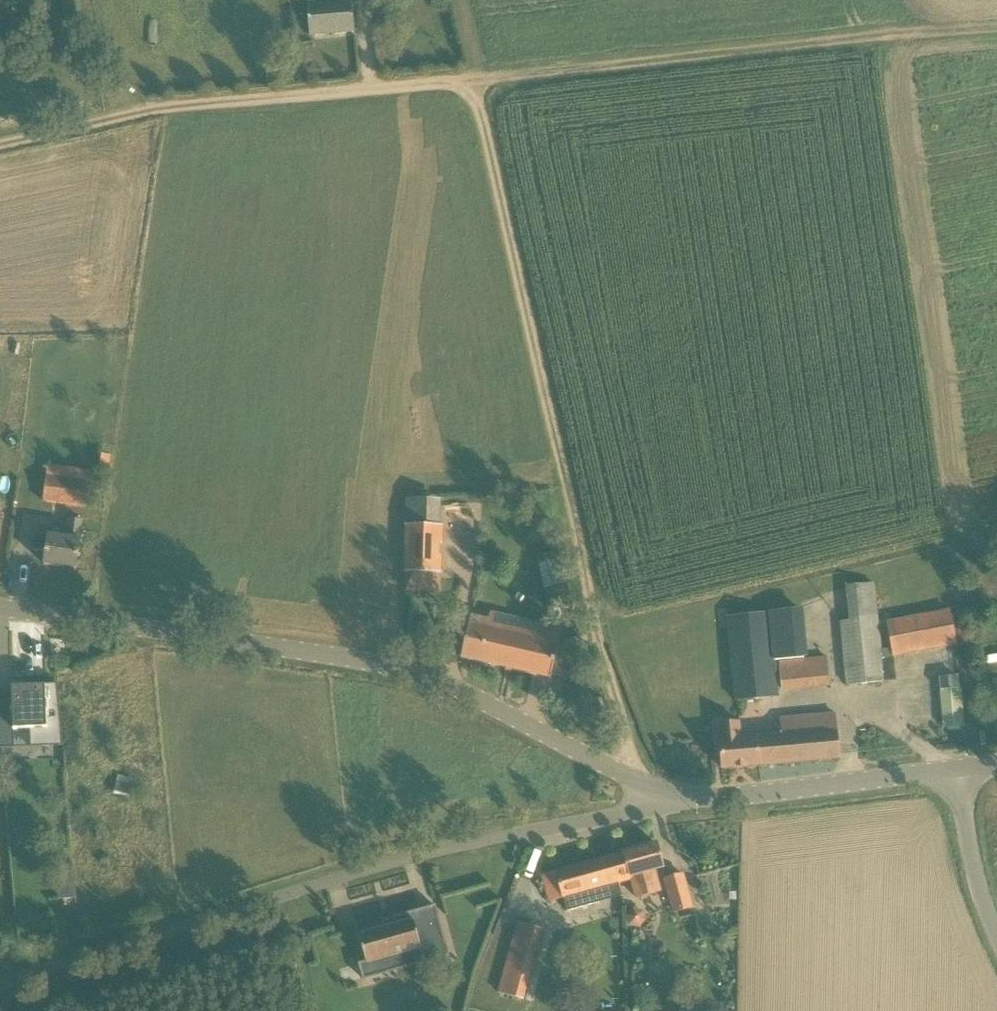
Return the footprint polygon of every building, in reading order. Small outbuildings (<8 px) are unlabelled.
[(336,2),(307,4),(310,35),(355,31),(352,0),(351,0),(336,0),(336,2)] [(47,471),(46,477),(43,500),(85,506),(88,482),(69,480),(69,474),(47,471)] [(44,565),(76,569),(80,540),(82,520),(69,519),(66,538),(48,535),(44,565)] [(447,591),(449,523),(409,522),(408,590),(447,591)] [(553,529),(533,534),(530,534),(550,612),(573,606),(553,529)] [(879,583),(873,583),(848,586),(852,621),(841,622),(847,686),(896,681),(894,656),(956,644),(955,638),(965,635),(960,611),(950,613),(949,611),(887,622),(892,648),(880,650),(877,620),(882,619),(879,583)] [(803,610),(768,613),(728,616),(737,701),(776,698),(773,661),(780,661),(782,688),(829,685),(827,656),(807,658),(803,610)] [(461,658),(551,678),(559,645),(488,628),(490,620),(470,616),(461,658)] [(940,678),(943,708),(945,727),(963,726),(957,676),(940,678)] [(12,687),(13,730),(30,730),(30,748),(62,746),(57,683),(27,686),(12,687)] [(741,722),(719,724),(721,741),(720,741),(723,770),(839,759),(835,714),(780,719),(782,735),(743,739),(741,722)] [(656,844),(611,857),(618,883),(631,879),(636,898),(660,891),(654,870),(663,867),(656,844)] [(618,883),(611,857),(543,876),(550,902),(563,898),(567,912),(598,903),(594,890),(618,883)] [(74,871),(56,872),(58,900),(76,898),(74,871)] [(674,912),(692,908),(683,875),(665,880),(674,912)] [(415,926),(413,920),(359,935),(366,962),(359,964),(363,980),(449,956),(435,906),(418,911),(421,924),(415,926)] [(520,925),(500,994),(522,1000),(541,931),(520,925)]
